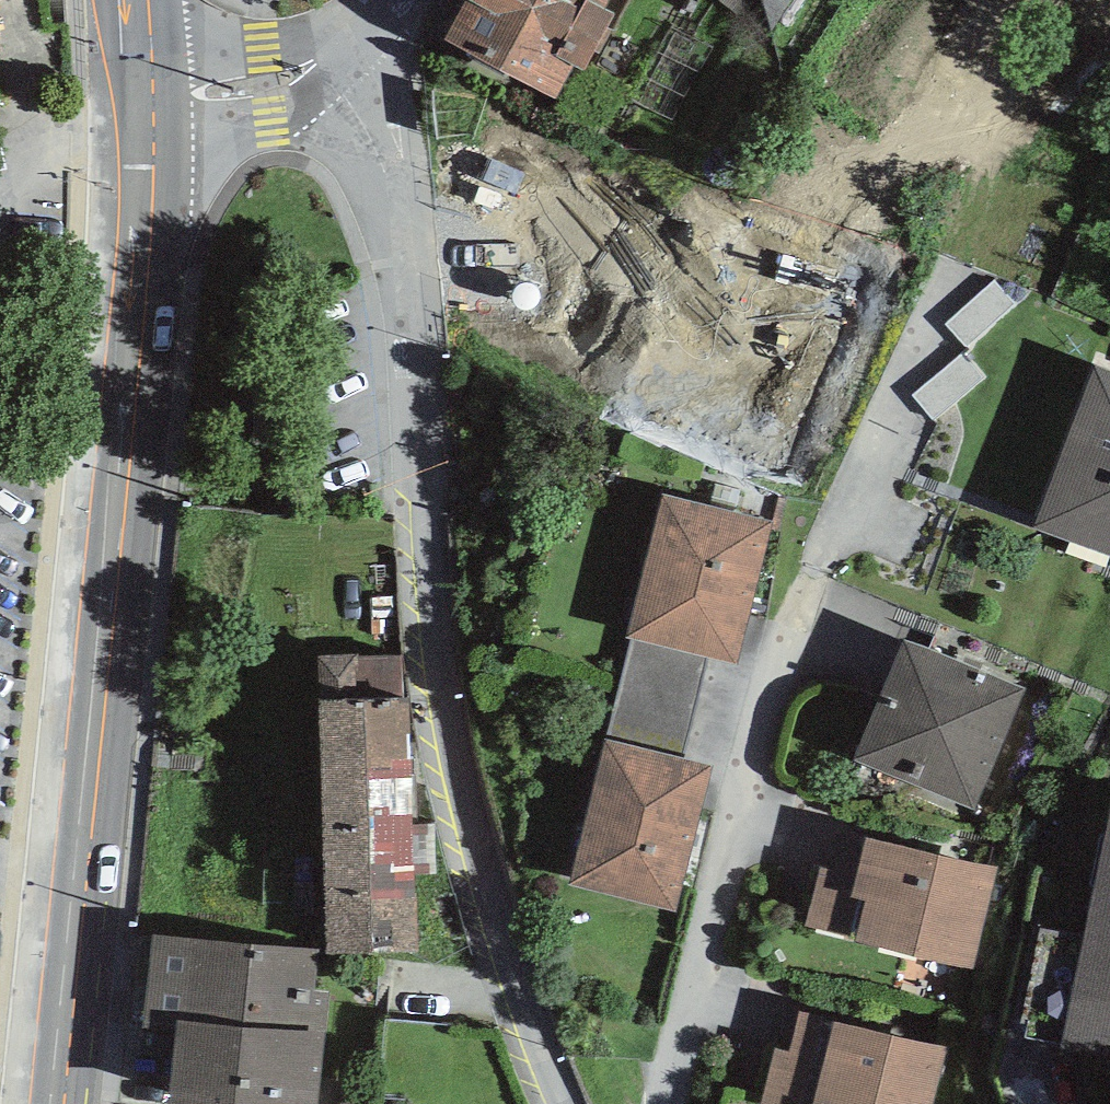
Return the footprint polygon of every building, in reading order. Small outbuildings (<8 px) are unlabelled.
[(608,0),(466,0),(445,40),(555,98),(573,65),(585,71),(615,14),(603,8),(608,0)] [(768,37),(772,32),(762,0),(719,0),(768,37)] [(772,32),(792,0),(762,0),(772,32)] [(945,324),(968,347),(1014,304),(994,281),(945,324)] [(934,421),(987,377),(966,350),(913,395),(934,421)] [(1097,368),(1034,528),(1109,556),(1109,372),(1097,368)] [(771,523),(663,493),(626,637),(632,638),(704,656),(737,664),(771,523)] [(607,740),(682,760),(704,656),(632,638),(607,740)] [(1025,689),(905,640),(854,761),(975,810),(1025,689)] [(319,700),(403,698),(401,655),(318,657),(319,700)] [(403,698),(319,700),(326,953),(415,950),(413,876),(412,825),(408,697),(403,698)] [(607,740),(603,740),(567,885),(675,912),(710,767),(682,760),(607,740)] [(1067,1047),(1109,1055),(1109,818),(1067,1047)] [(413,876),(438,875),(435,825),(412,825),(413,876)] [(998,868),(843,830),(833,871),(819,867),(805,926),(853,939),(853,940),(974,969),(998,868)] [(153,935),(145,1027),(177,1030),(170,1103),(318,1103),(328,993),(314,991),(318,950),(153,935)] [(800,1011),(789,1052),(776,1049),(762,1103),(932,1103),(948,1047),(800,1011)]
